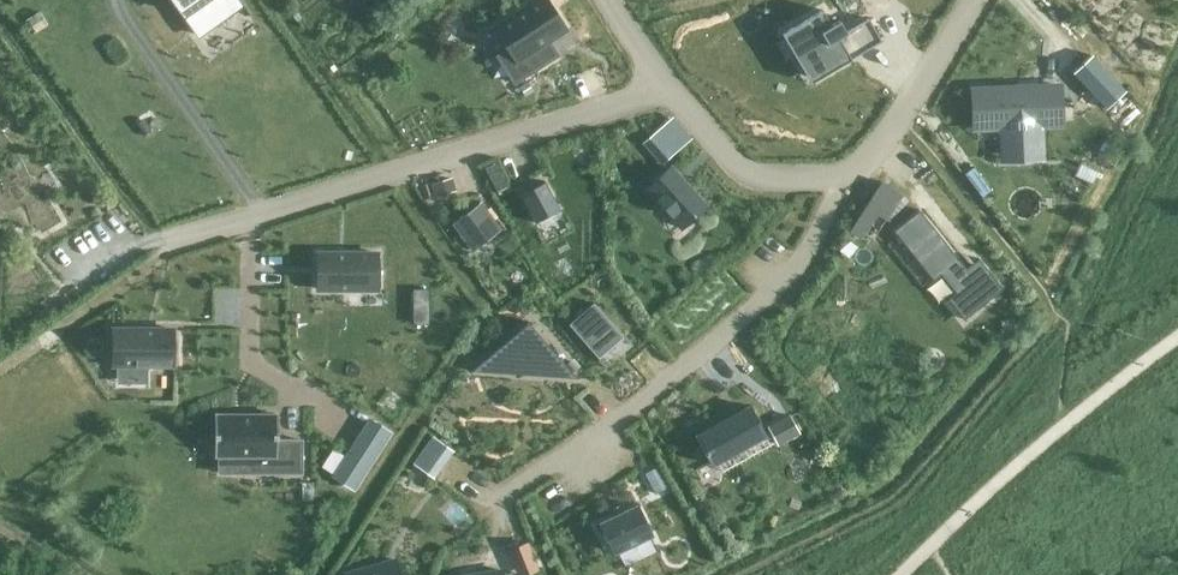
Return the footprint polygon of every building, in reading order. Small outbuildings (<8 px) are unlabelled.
[(199,35),(242,5),(244,7),(245,6),(241,0),(174,0),(199,35)] [(494,27),(508,49),(497,56),(515,83),(559,55),(558,53),(552,57),(546,47),(550,44),(549,41),(567,30),(548,0),(536,0),(494,27)] [(820,8),(780,31),(807,80),(879,40),(866,18),(844,30),(837,18),(829,23),(820,8)] [(1107,109),(1126,92),(1092,55),(1073,72),(1107,109)] [(975,128),(1002,127),(1003,144),(1041,142),(1040,125),(1061,124),(1059,86),(973,90),(975,128)] [(143,120),(136,125),(144,136),(151,131),(143,120)] [(653,133),(642,142),(662,165),(673,155),(653,133)] [(670,167),(647,188),(682,227),(706,206),(670,167)] [(889,180),(852,224),(862,232),(880,210),(889,217),(908,195),(889,180)] [(545,181),(520,195),(535,222),(560,209),(545,181)] [(498,229),(479,204),(456,223),(475,247),(498,229)] [(920,210),(893,231),(933,280),(946,270),(961,289),(948,299),(964,319),(1003,288),(987,268),(974,278),(920,210)] [(318,253),(318,289),(378,289),(378,253),(318,253)] [(428,290),(414,290),(414,304),(428,304),(428,290)] [(594,303),(570,324),(599,358),(623,337),(594,303)] [(528,321),(471,371),(577,378),(528,321)] [(174,329),(114,329),(114,365),(174,365),(174,329)] [(750,407),(696,437),(712,464),(766,434),(750,407)] [(215,414),(215,456),(251,456),(251,473),(302,473),(302,440),(277,440),(277,414),(215,414)] [(767,428),(777,444),(797,433),(788,416),(767,428)] [(334,473),(356,487),(391,432),(370,418),(334,473)] [(414,464),(429,475),(448,447),(433,437),(414,464)] [(658,466),(645,473),(655,494),(669,487),(658,466)] [(600,524),(614,552),(652,534),(638,506),(600,524)] [(345,574),(401,574),(396,560),(345,574)]
